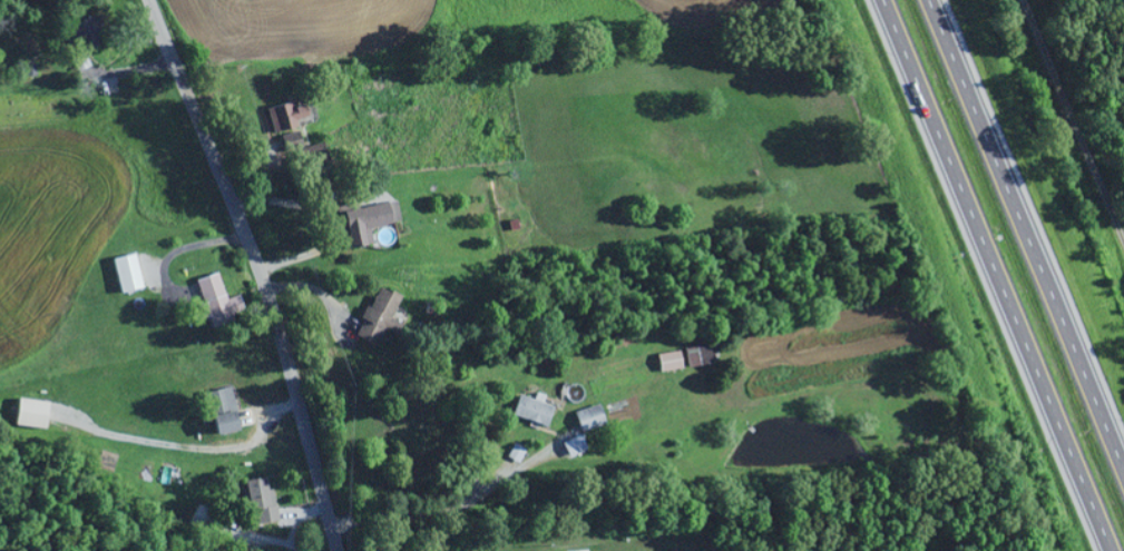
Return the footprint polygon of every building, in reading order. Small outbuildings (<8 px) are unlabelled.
[(84,52),(103,41),(88,16),(69,28),(84,52)] [(289,107),(288,103),(265,108),(271,132),(303,124),(298,105),(289,107)] [(371,244),(368,228),(399,222),(395,201),(340,211),(347,249),(371,244)] [(110,259),(117,293),(139,289),(132,254),(110,259)] [(223,299),(215,274),(192,281),(200,305),(193,307),(197,320),(205,318),(208,326),(241,315),(235,295),(223,299)] [(353,336),(376,346),(383,330),(394,334),(399,323),(389,319),(399,297),(375,286),(353,336)] [(708,346),(683,350),(686,368),(711,364),(708,346)] [(680,369),(676,351),(654,356),(658,374),(680,369)] [(212,437),(236,430),(230,409),(235,408),(229,387),(206,394),(212,416),(207,417),(212,437)] [(531,400),(516,395),(510,416),(544,427),(550,407),(540,404),(542,396),(533,393),(531,400)] [(12,426),(44,429),(46,402),(15,400),(12,426)] [(577,432),(602,426),(597,406),(572,412),(577,432)] [(560,444),(568,459),(585,450),(577,435),(560,444)] [(268,477),(241,482),(250,527),(276,522),(268,477)]
